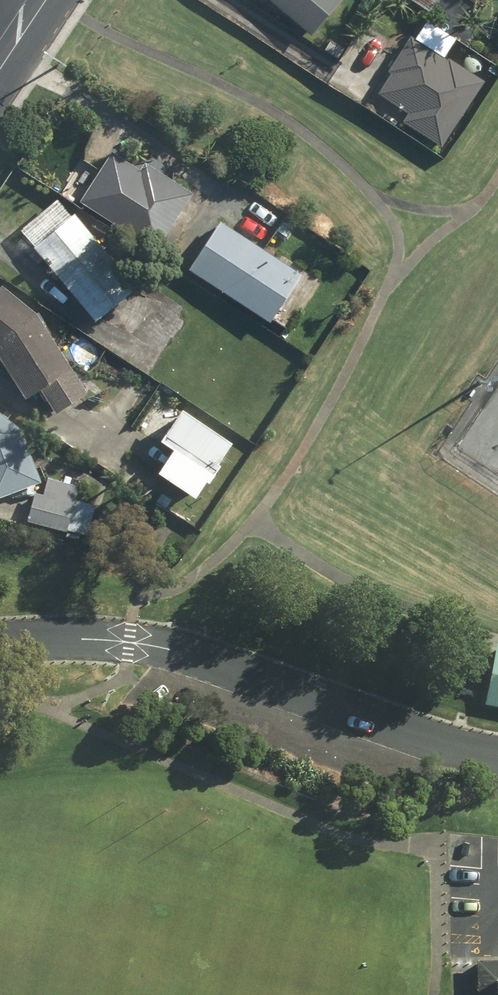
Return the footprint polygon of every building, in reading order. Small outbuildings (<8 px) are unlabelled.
[(314,33),(342,0),(274,0),(314,33)] [(441,147),(485,82),(414,35),(389,71),(393,74),(379,95),(409,114),(404,123),(441,147)] [(83,199),(158,247),(194,190),(148,161),(143,168),(114,150),(83,199)] [(35,248),(97,320),(138,285),(76,213),(35,248)] [(191,269),(271,320),(303,271),(222,220),(191,269)] [(58,411),(90,390),(37,312),(1,282),(0,284),(0,354),(28,396),(42,387),(58,411)] [(161,471),(198,496),(209,479),(212,481),(225,461),(221,459),(234,440),(185,407),(164,438),(177,447),(161,471)] [(43,481),(24,428),(0,409),(0,497),(43,481)] [(28,520),(67,531),(80,486),(50,477),(45,494),(36,492),(28,520)] [(157,500),(168,507),(173,498),(163,491),(157,500)] [(486,704),(497,707),(497,642),(486,704)]
